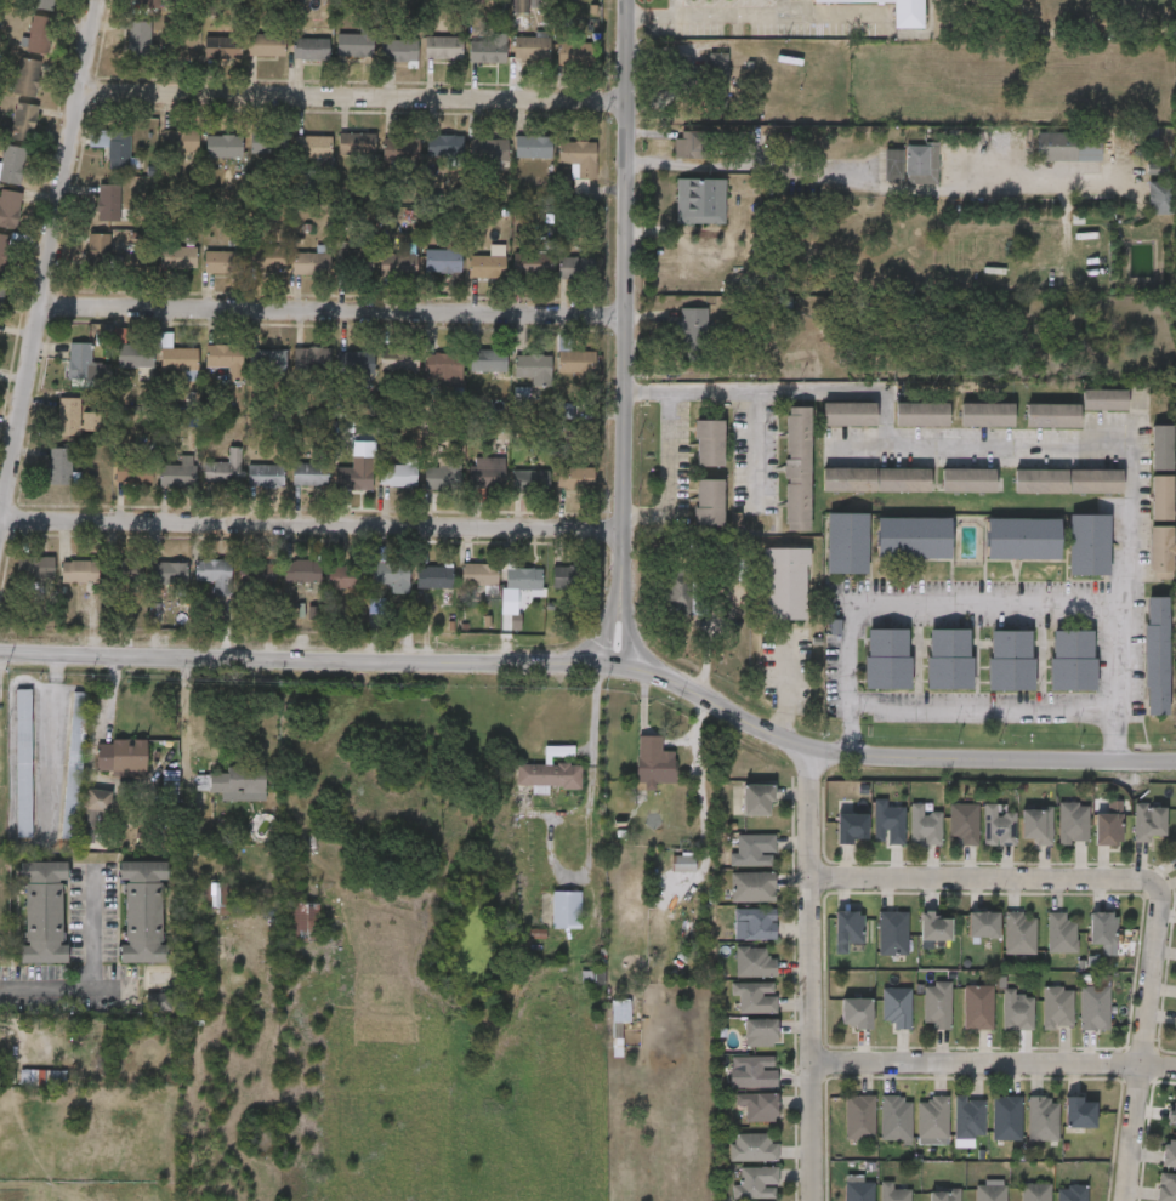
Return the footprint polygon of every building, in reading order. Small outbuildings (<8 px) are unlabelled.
[(30,7),(32,0),(55,0),(53,11),(30,7)] [(137,8),(137,0),(158,0),(158,8),(137,8)] [(517,13),(529,14),(530,0),(517,0),(517,13)] [(893,27),(893,0),(923,0),(922,27),(893,27)] [(1092,29),(1109,30),(1109,15),(1093,14),(1092,29)] [(56,19),(49,56),(25,51),(33,15),(56,19)] [(127,57),(127,22),(150,22),(150,57),(127,57)] [(284,34),(284,57),(248,57),(248,34),(284,34)] [(373,34),(373,57),(336,57),(336,34),(373,34)] [(470,35),(506,35),(506,63),(470,63),(470,35)] [(462,36),(462,59),(425,59),(425,36),(462,36)] [(513,62),(513,38),(550,38),(550,62),(513,62)] [(292,59),(292,39),(329,39),(329,59),(292,59)] [(416,39),(416,62),(384,62),(384,39),(416,39)] [(559,42),(589,42),(589,64),(559,64),(559,42)] [(727,51),(727,91),(709,91),(709,51),(727,51)] [(35,97),(13,95),(18,58),(40,61),(35,97)] [(30,142),(7,137),(16,101),(39,107),(30,142)] [(282,150),(245,150),(245,131),(282,130),(282,150)] [(1038,159),(1038,130),(1102,130),(1102,159),(1038,159)] [(129,131),(129,169),(108,169),(108,146),(90,147),(90,132),(129,131)] [(170,131),(198,131),(198,156),(170,156),(170,131)] [(674,156),(674,131),(710,131),(710,156),(674,156)] [(339,156),(339,133),(375,133),(375,156),(339,156)] [(413,133),(413,173),(387,173),(387,133),(413,133)] [(242,136),(242,159),(206,159),(206,136),(242,136)] [(330,159),(296,159),(296,136),(330,136),(330,159)] [(427,159),(427,136),(462,136),(462,159),(427,159)] [(515,159),(515,136),(551,136),(551,159),(515,159)] [(507,161),(478,161),(478,140),(507,140),(507,161)] [(596,178),(573,178),(573,164),(559,164),(559,142),(596,142),(596,178)] [(21,184),(0,181),(0,173),(5,144),(27,149),(21,184)] [(907,144),(934,144),(934,181),(907,181),(907,144)] [(901,177),(885,177),(885,147),(901,147),(901,177)] [(1147,164),(1148,176),(1166,174),(1165,163),(1147,164)] [(676,176),(725,176),(725,221),(676,221),(676,176)] [(1148,211),(1148,180),(1174,180),(1174,211),(1148,211)] [(97,221),(97,186),(119,186),(119,221),(97,221)] [(16,229),(0,227),(0,188),(22,193),(16,229)] [(5,272),(0,271),(0,234),(11,237),(5,272)] [(87,234),(110,234),(110,273),(87,273),(87,234)] [(250,249),(279,247),(279,271),(250,272),(250,249)] [(161,249),(193,249),(193,271),(161,271),(161,249)] [(460,250),(460,273),(424,273),(424,250),(460,250)] [(204,273),(204,251),(240,251),(240,273),(204,273)] [(336,272),(373,272),(373,253),(337,252),(336,272)] [(546,275),(513,275),(513,252),(546,252),(546,275)] [(292,275),(292,254),(319,254),(319,275),(292,275)] [(414,255),(414,280),(380,280),(380,255),(414,255)] [(468,278),(468,256),(496,256),(496,278),(468,278)] [(363,294),(340,294),(340,257),(363,257),(363,294)] [(557,279),(557,257),(593,257),(593,279),(557,279)] [(708,338),(680,338),(680,306),(708,306),(708,338)] [(91,343),(91,382),(68,381),(68,343),(91,343)] [(254,347),(278,345),(280,370),(256,372),(254,347)] [(153,346),(153,368),(117,368),(117,346),(153,346)] [(205,368),(205,346),(243,346),(243,382),(228,382),(228,368),(205,368)] [(160,370),(160,348),(197,348),(197,370),(160,370)] [(324,370),(299,370),(299,348),(324,348),(324,370)] [(384,348),(420,348),(420,375),(384,375),(384,348)] [(373,375),(340,375),(340,351),(373,351),(373,375)] [(507,372),(470,372),(470,351),(507,351),(507,372)] [(593,375),(561,375),(561,352),(593,352),(593,375)] [(426,381),(426,353),(462,353),(462,381),(426,381)] [(532,386),(532,378),(513,378),(513,355),(550,355),(550,386),(532,386)] [(1125,391),(1125,410),(1081,410),(1083,389),(1125,391)] [(81,399),(80,414),(103,414),(102,432),(81,432),(81,437),(57,436),(58,398),(81,399)] [(875,426),(822,426),(822,403),(875,403),(875,426)] [(948,403),(948,426),(894,426),(894,403),(948,403)] [(960,427),(960,403),(1012,403),(1012,427),(960,427)] [(1078,405),(1078,428),(1026,428),(1026,405),(1078,405)] [(808,408),(808,533),(785,533),(785,408),(808,408)] [(722,421),(722,467),(694,467),(694,421),(722,421)] [(1152,426),(1171,426),(1171,472),(1152,472),(1152,426)] [(240,448),(240,483),(208,483),(208,462),(228,462),(228,448),(240,448)] [(70,449),(70,483),(47,483),(47,449),(70,449)] [(181,466),(181,457),(195,457),(195,488),(159,488),(159,466),(181,466)] [(473,459),(504,459),(504,490),(473,490),(473,459)] [(150,483),(114,483),(114,460),(150,460),(150,483)] [(458,489),(380,488),(380,463),(458,463),(458,489)] [(292,486),(292,465),(328,465),(328,486),(292,486)] [(284,488),(248,488),(248,466),(284,466),(284,488)] [(557,490),(557,467),(592,467),(592,490),(557,490)] [(374,468),(374,490),(337,490),(337,468),(374,468)] [(928,469),(928,493),(822,493),(822,469),(928,469)] [(511,493),(511,471),(546,471),(546,493),(511,493)] [(994,471),(994,493),(942,493),(942,471),(994,471)] [(1121,494),(1015,494),(1015,471),(1121,471),(1121,494)] [(1171,476),(1171,522),(1152,522),(1152,476),(1171,476)] [(722,528),(695,528),(695,480),(722,480),(722,528)] [(867,514),(867,575),(825,575),(825,514),(867,514)] [(1068,577),(1068,516),(1108,516),(1108,577),(1068,577)] [(950,559),(875,559),(876,519),(950,519),(950,559)] [(985,562),(985,519),(1059,519),(1059,562),(985,562)] [(1172,528),(1172,574),(1148,574),(1148,528),(1172,528)] [(386,561),(385,547),(370,548),(371,562),(386,561)] [(762,620),(763,548),(806,550),(805,621),(762,620)] [(53,557),(53,579),(18,579),(18,557),(53,557)] [(373,584),(373,559),(409,559),(409,584),(373,584)] [(61,582),(61,560),(93,560),(93,582),(61,582)] [(231,593),(215,593),(215,581),(195,581),(195,560),(231,560),(231,593)] [(320,582),(283,582),(283,560),(320,560),(320,582)] [(142,579),(112,579),(112,562),(142,562),(142,579)] [(187,563),(187,584),(150,584),(150,563),(187,563)] [(328,588),(328,564),(364,564),(364,588),(328,588)] [(496,586),(461,586),(461,564),(496,564),(496,586)] [(453,565),(453,588),(416,588),(416,565),(453,565)] [(553,587),(553,567),(587,567),(587,587),(553,587)] [(507,569),(542,569),(542,590),(507,590),(507,569)] [(708,616),(707,583),(694,584),(694,570),(667,571),(668,617),(708,616)] [(1168,598),(1168,716),(1144,716),(1144,598),(1168,598)] [(369,614),(382,614),(382,601),(369,601),(369,614)] [(909,689),(864,689),(864,630),(909,631),(909,689)] [(926,689),(926,630),(971,630),(971,689),(926,689)] [(988,691),(988,632),(1032,632),(1032,691),(988,691)] [(1093,691),(1050,691),(1050,632),(1093,632),(1093,691)] [(15,690),(32,690),(32,838),(15,838),(15,690)] [(72,693),(87,694),(76,841),(61,841),(72,693)] [(146,773),(97,772),(97,740),(146,741),(146,773)] [(572,746),(572,759),(580,759),(580,787),(516,786),(517,764),(544,764),(545,746),(572,746)] [(636,752),(675,752),(675,782),(654,782),(654,785),(635,785),(636,752)] [(178,803),(179,771),(164,771),(163,802),(178,803)] [(209,793),(209,773),(265,773),(265,793),(209,793)] [(742,785),(772,785),(772,816),(742,816),(742,785)] [(110,791),(110,812),(84,812),(84,791),(110,791)] [(903,807),(903,844),(873,844),(873,799),(885,799),(885,807),(903,807)] [(939,814),(939,846),(909,846),(909,804),(922,804),(922,814),(939,814)] [(959,846),(959,838),(948,838),(948,804),(976,804),(976,846),(959,846)] [(1005,812),(1015,812),(1015,846),(983,846),(983,804),(1005,804),(1005,812)] [(1058,844),(1058,804),(1087,804),(1087,844),(1058,844)] [(1164,806),(1164,841),(1134,841),(1134,806),(1164,806)] [(1021,809),(1051,809),(1051,844),(1021,844),(1021,809)] [(835,843),(835,814),(865,814),(865,843),(835,843)] [(1095,846),(1095,814),(1120,814),(1120,846),(1095,846)] [(1175,851),(1175,834),(1168,841),(1175,851)] [(735,853),(734,836),(773,835),(773,866),(728,867),(728,854),(735,853)] [(694,872),(671,872),(671,856),(694,856),(694,872)] [(66,863),(67,964),(21,964),(21,864),(66,863)] [(120,863),(164,863),(165,963),(119,964),(118,946),(121,946),(120,863)] [(774,903),(729,903),(729,873),(774,873),(774,903)] [(218,906),(219,914),(228,914),(226,883),(202,884),(203,907),(218,906)] [(551,929),(551,892),(580,892),(580,929),(551,929)] [(320,904),(320,941),(292,941),(292,904),(320,904)] [(743,940),(743,922),(732,922),(732,909),(774,909),(774,940),(743,940)] [(833,954),(833,912),(863,912),(863,944),(846,944),(846,954),(833,954)] [(905,912),(905,956),(879,956),(879,912),(905,912)] [(1034,955),(1005,955),(1005,912),(1034,912),(1034,955)] [(949,941),(919,941),(919,913),(949,913),(949,941)] [(998,913),(998,939),(968,939),(968,913),(998,913)] [(1075,954),(1047,954),(1047,913),(1064,913),(1064,923),(1075,923),(1075,954)] [(1090,945),(1090,913),(1114,913),(1115,945),(1090,945)] [(774,958),(774,978),(734,978),(734,949),(765,949),(765,958),(774,958)] [(738,997),(729,997),(729,984),(774,984),(774,1012),(738,1012),(738,997)] [(949,1028),(922,1028),(922,984),(949,984),(949,1028)] [(962,1030),(962,986),(992,986),(992,1030),(962,1030)] [(1108,986),(1108,1030),(1079,1030),(1079,986),(1108,986)] [(1072,1028),(1041,1028),(1041,987),(1072,987),(1072,1028)] [(909,989),(909,1030),(892,1030),(892,1023),(881,1023),(881,989),(909,989)] [(1032,998),(1032,1031),(1001,1031),(1001,989),(1013,989),(1013,998),(1032,998)] [(171,1012),(172,992),(146,991),(146,1011),(171,1012)] [(870,998),(870,1029),(841,1029),(841,998),(870,998)] [(630,1023),(610,1023),(610,1001),(630,1001),(630,1023)] [(743,1046),(743,1020),(776,1020),(776,1046),(743,1046)] [(776,1086),(738,1086),(738,1074),(731,1074),(731,1057),(776,1057),(776,1086)] [(744,1122),(744,1106),(734,1106),(734,1093),(776,1093),(776,1122),(744,1122)] [(1171,1093),(1175,1094),(1175,1125),(1166,1123),(1171,1093)] [(873,1140),(845,1140),(845,1095),(873,1095),(873,1140)] [(880,1140),(880,1097),(910,1097),(910,1140),(880,1140)] [(947,1139),(917,1139),(917,1097),(947,1097),(947,1139)] [(992,1140),(992,1097),(1021,1097),(1021,1140),(992,1140)] [(953,1138),(953,1098),(983,1098),(983,1138),(953,1138)] [(1028,1142),(1028,1098),(1057,1098),(1057,1142),(1028,1142)] [(1095,1129),(1064,1129),(1064,1098),(1095,1098),(1095,1129)] [(728,1162),(728,1134),(772,1134),(772,1143),(777,1143),(777,1162),(728,1162)] [(1163,1142),(1175,1142),(1175,1169),(1161,1168),(1163,1142)] [(732,1185),(739,1185),(739,1168),(776,1168),(776,1200),(732,1200),(732,1185)] [(873,1183),(873,1200),(845,1200),(845,1176),(862,1176),(862,1183),(873,1183)] [(1157,1176),(1175,1176),(1175,1200),(1157,1200),(1157,1176)] [(909,1190),(909,1200),(879,1200),(879,1183),(892,1183),(892,1190),(909,1190)] [(1005,1186),(1004,1200),(974,1200),(975,1185),(1005,1186)] [(1049,1185),(1049,1200),(1019,1200),(1019,1185),(1049,1185)] [(1085,1186),(1085,1200),(1056,1200),(1056,1186),(1085,1186)] [(959,1190),(959,1200),(928,1200),(928,1190),(959,1190)]
